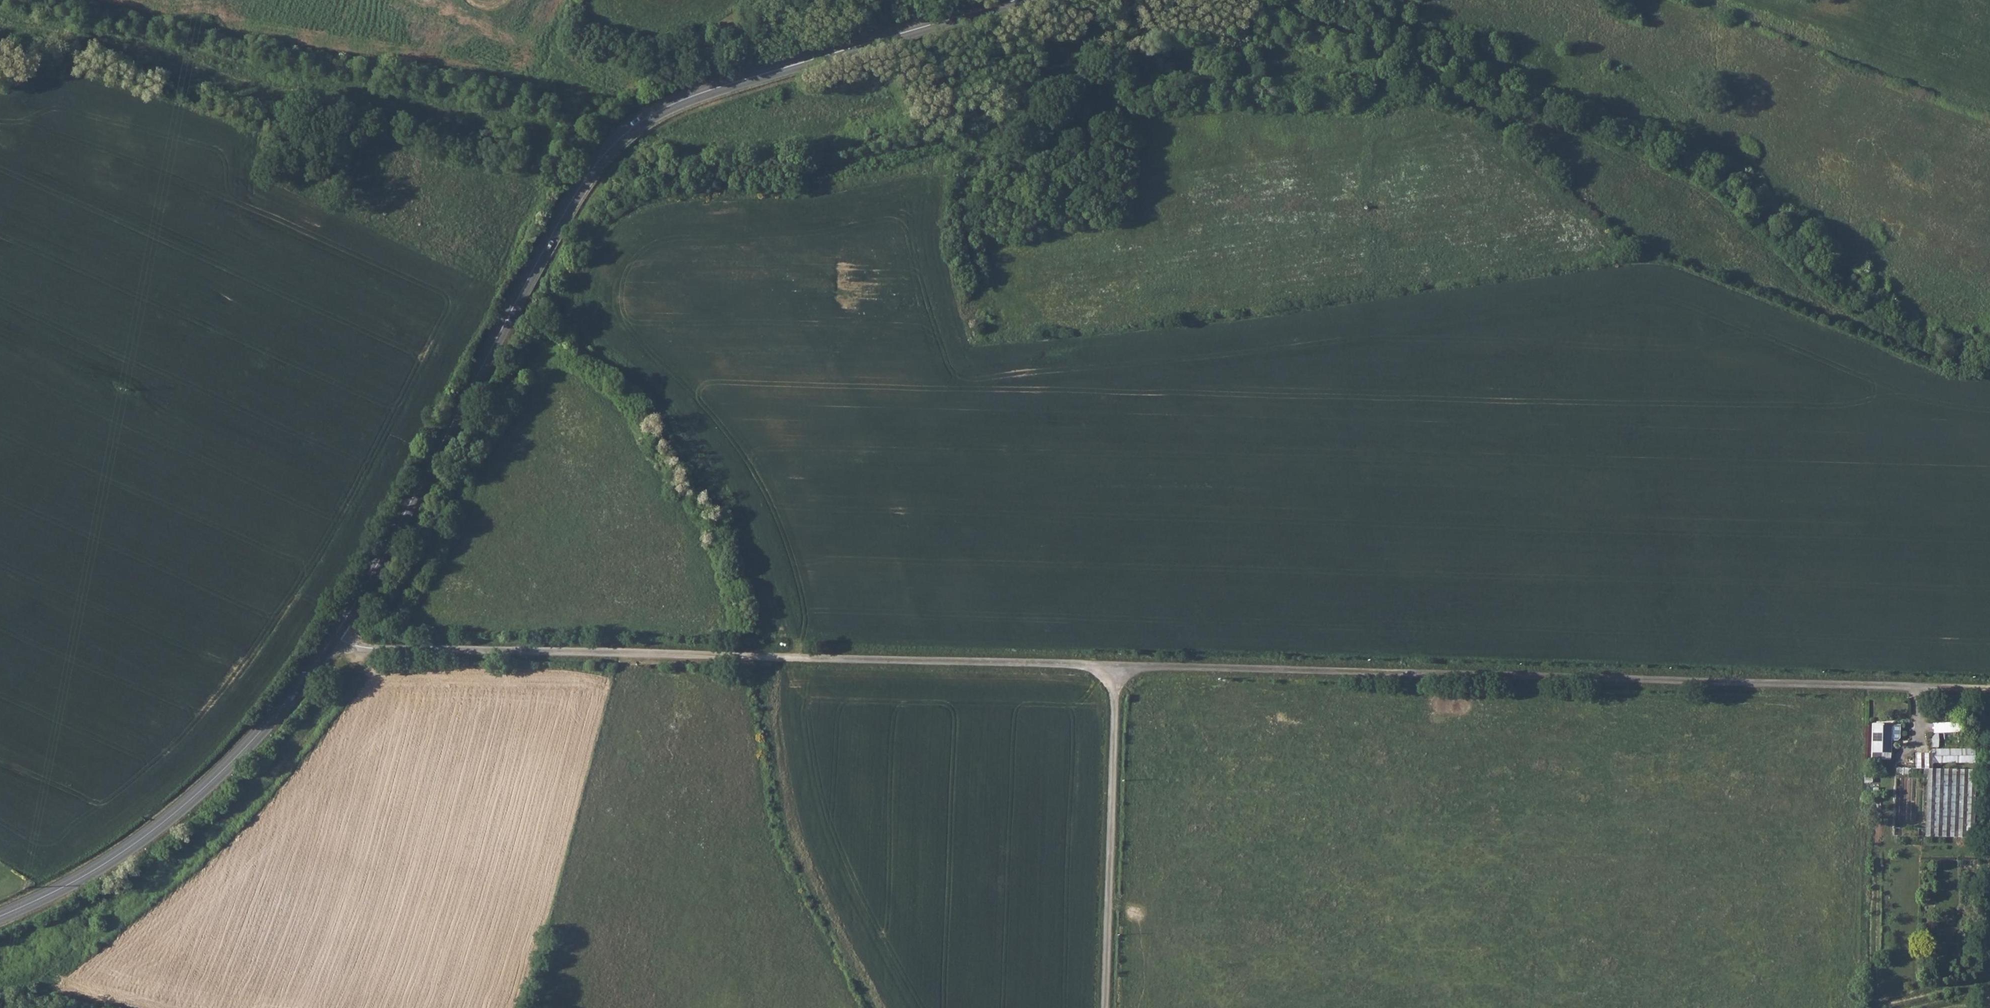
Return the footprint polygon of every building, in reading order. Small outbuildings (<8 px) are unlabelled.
[(1957,721),(1931,721),(1931,747),(1938,747),(1938,732),(1956,732),(1957,721)] [(1871,722),(1871,751),(1889,751),(1890,737),(1890,722),(1871,722)] [(1898,722),(1890,722),(1890,737),(1896,737),(1898,735),(1898,722)] [(1895,765),(1892,834),(1961,836),(1962,824),(1972,824),(1975,768),(1895,765)]
